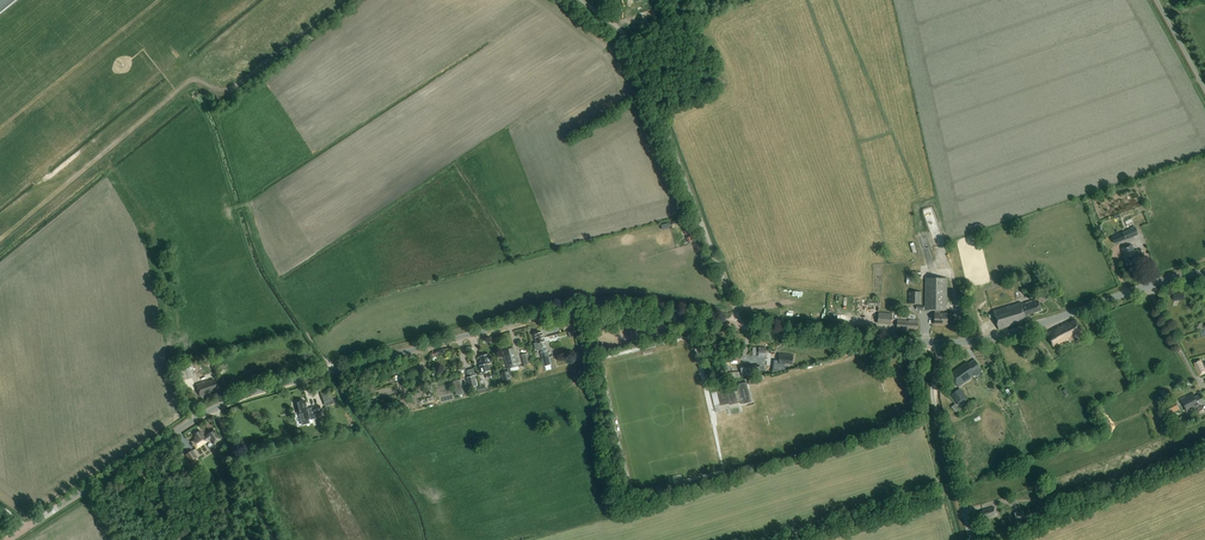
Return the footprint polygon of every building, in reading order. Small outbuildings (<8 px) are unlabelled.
[(1123,234),(1113,239),(1115,244),(1125,240),(1138,235),(1135,227),(1122,232),(1123,234)] [(1128,271),(1141,267),(1137,255),(1136,256),(1132,245),(1121,248),(1124,256),(1125,256),(1126,259),(1124,260),(1128,271)] [(947,324),(947,314),(940,314),(940,310),(946,310),(947,278),(925,277),(925,310),(934,310),(934,313),(934,324),(941,324),(947,324)] [(909,291),(909,299),(909,300),(906,300),(906,303),(921,304),(921,291),(909,291)] [(1020,302),(993,310),(999,329),(1026,319),(1025,315),(1042,309),(1038,298),(1021,304),(1020,302)] [(879,313),(878,324),(892,326),(893,314),(879,313)] [(1076,337),(1083,334),(1075,319),(1067,324),(1066,322),(1062,324),(1062,325),(1059,327),(1058,325),(1044,333),(1054,347),(1059,344),(1060,345),(1069,340),(1076,336),(1076,337)] [(897,330),(907,331),(907,328),(912,328),(915,328),(917,328),(918,321),(914,321),(908,321),(897,320),(897,330)] [(544,341),(545,341),(544,337),(543,337),(542,332),(534,334),(537,343),(534,343),(536,350),(541,349),(541,347),(545,346),(544,341)] [(507,369),(508,368),(508,371),(501,372),(503,382),(511,380),(510,373),(512,373),(510,368),(520,365),(517,356),(516,356),(514,347),(504,350),(504,352),(503,352),(505,358),(504,358),(507,369)] [(541,352),(544,366),(551,364),(548,350),(541,352)] [(479,362),(480,365),(481,373),(490,371),(488,364),(491,363),(488,354),(486,353),(484,354),(483,355),(480,356),(481,360),(479,361),(479,362)] [(529,353),(521,355),(524,365),(531,363),(529,353)] [(778,353),(778,360),(774,360),(773,371),(784,369),(785,363),(791,364),(792,355),(778,353)] [(966,361),(949,374),(959,387),(967,381),(967,382),(971,379),(970,378),(975,374),(976,376),(982,372),(981,371),(981,370),(974,360),(968,364),(966,361)] [(1198,362),(1195,363),(1196,366),(1195,366),(1200,375),(1204,373),(1204,363),(1203,364),(1201,360),(1198,362)] [(191,362),(178,366),(183,380),(193,376),(191,370),(194,369),(191,362)] [(759,365),(741,367),(742,376),(760,375),(759,365)] [(477,385),(475,375),(467,377),(470,388),(477,385)] [(217,388),(214,380),(214,378),(207,381),(207,380),(196,383),(200,396),(209,394),(208,391),(217,388)] [(453,381),(457,395),(465,393),(461,379),(453,381)] [(737,386),(717,392),(720,405),(730,403),(731,405),(737,403),(741,402),(742,404),(752,402),(747,382),(737,384),(737,386)] [(960,388),(950,395),(958,405),(967,398),(960,388)] [(331,393),(322,396),(324,402),(333,399),(331,393)] [(1197,407),(1200,413),(1204,411),(1203,407),(1201,408),(1200,405),(1204,403),(1200,394),(1195,397),(1193,393),(1182,399),(1184,403),(1182,403),(1187,413),(1197,408),(1197,407)] [(316,419),(314,414),(312,408),(307,409),(305,402),(304,402),(303,400),(296,402),(296,404),(295,404),(297,414),(303,413),(305,420),(310,418),(311,420),(316,419)] [(1167,405),(1171,414),(1180,409),(1176,401),(1167,405)] [(312,408),(314,414),(321,412),(319,406),(312,408)] [(194,437),(195,439),(192,442),(196,448),(200,445),(207,440),(199,430),(194,434),(196,436),(194,437)] [(199,459),(193,449),(185,454),(191,464),(199,459)] [(1047,510),(1045,502),(1035,505),(1037,513),(1047,510)] [(985,518),(996,515),(994,507),(983,510),(983,511),(978,512),(980,518),(985,517),(985,518)] [(1022,510),(1015,512),(1017,521),(1025,519),(1022,510)]
